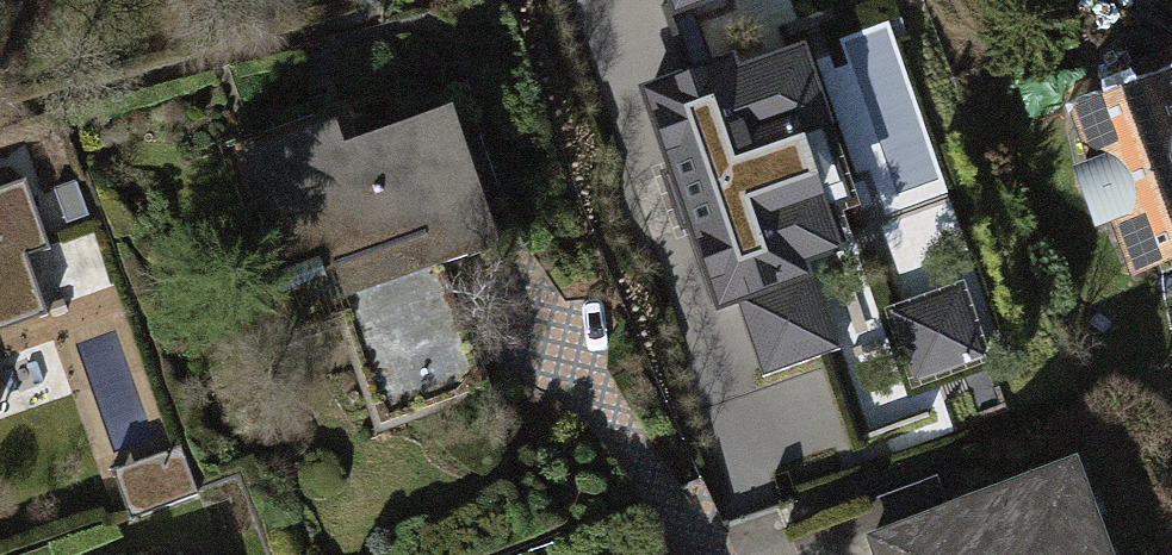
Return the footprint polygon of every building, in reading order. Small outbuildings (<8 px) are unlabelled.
[(675,12),(710,0),(671,0),(675,12)] [(854,198),(802,47),(736,70),(731,57),(640,88),(717,308),(738,301),(763,372),(836,347),(806,262),(842,249),(827,207),(854,198)] [(1138,283),(1171,270),(1171,72),(1071,110),(1138,283)] [(458,118),(256,167),(288,296),(489,247),(458,118)] [(0,214),(0,340),(74,314),(34,202),(0,214)] [(962,287),(890,310),(913,382),(985,359),(962,287)] [(132,340),(73,366),(116,463),(176,437),(132,340)] [(136,521),(204,497),(184,441),(116,466),(136,521)] [(880,538),(886,554),(1139,554),(1103,457),(880,538)]
